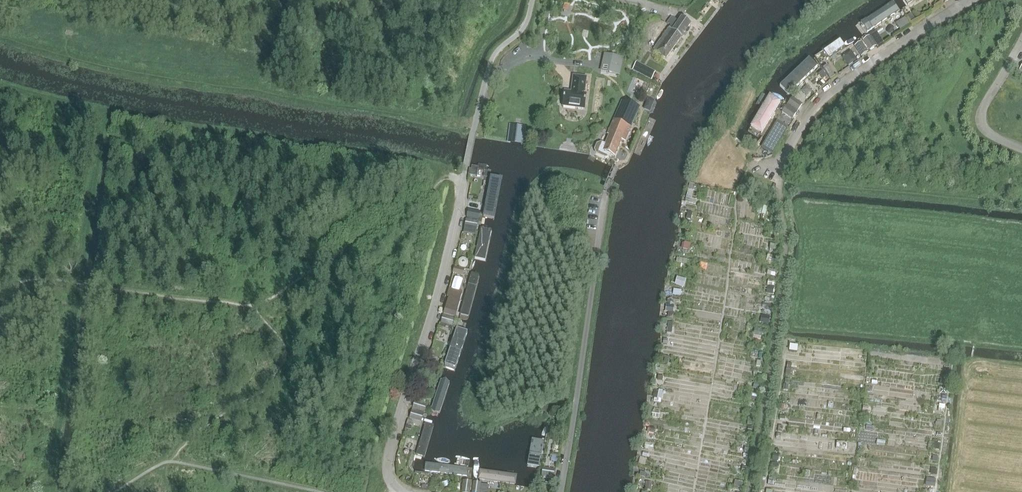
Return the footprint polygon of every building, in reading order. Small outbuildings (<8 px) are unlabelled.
[(884,9),(859,26),(864,34),(889,18),(884,9)] [(672,30),(669,28),(661,40),(660,40),(654,50),(666,58),(690,23),(681,17),(672,30)] [(905,17),(895,24),(900,31),(910,24),(905,17)] [(855,41),(849,33),(824,50),(830,58),(855,41)] [(863,41),(869,51),(876,46),(869,36),(863,41)] [(861,56),(862,55),(868,52),(861,42),(854,46),(861,56)] [(853,51),(844,55),(848,64),(857,60),(853,51)] [(604,53),(600,71),(620,75),(624,57),(604,53)] [(830,79),(834,76),(827,66),(823,68),(830,79)] [(808,76),(801,69),(780,90),(787,97),(808,76)] [(562,106),(584,109),(586,94),(584,94),(586,77),(573,75),(571,87),(572,88),(572,92),(564,91),(562,106)] [(788,104),(797,111),(802,104),(792,97),(788,104)] [(609,135),(605,144),(601,142),(597,144),(594,150),(596,155),(605,159),(612,155),(614,156),(621,140),(625,142),(639,108),(622,101),(608,134),(609,135)] [(780,107),(771,102),(756,128),(765,133),(780,107)] [(792,119),(796,112),(786,105),(782,112),(792,119)] [(782,125),(770,146),(776,149),(787,128),(782,125)] [(687,199),(692,200),(695,184),(691,182),(687,199)] [(499,188),(489,186),(484,216),(494,218),(499,188)] [(478,220),(480,212),(468,210),(466,217),(478,220)] [(476,230),(478,222),(466,219),(465,227),(476,230)] [(695,228),(697,222),(689,220),(688,226),(695,228)] [(491,230),(481,228),(475,257),(485,259),(491,230)] [(776,257),(768,255),(766,260),(774,263),(776,257)] [(453,273),(462,275),(464,269),(454,267),(453,273)] [(677,277),(675,283),(682,285),(684,279),(677,277)] [(478,287),(468,284),(461,313),(470,316),(478,287)] [(449,288),(447,296),(459,299),(461,291),(449,288)] [(455,317),(457,309),(446,306),(444,313),(455,317)] [(452,327),(455,319),(443,315),(441,323),(452,327)] [(467,328),(458,325),(448,353),(458,357),(467,328)] [(754,328),(753,336),(761,338),(763,330),(754,328)] [(431,374),(435,365),(430,363),(427,372),(431,374)] [(449,383),(439,380),(430,409),(439,412),(449,383)] [(424,412),(426,404),(415,401),(413,409),(424,412)] [(421,422),(424,414),(412,411),(410,418),(421,422)] [(436,423),(426,420),(418,449),(427,452),(436,423)] [(542,445),(532,444),(527,473),(537,475),(542,445)] [(467,477),(468,467),(438,463),(437,473),(467,477)] [(553,477),(555,469),(543,468),(541,476),(553,477)] [(509,482),(510,473),(480,469),(479,478),(509,482)] [(471,482),(463,480),(462,491),(470,491),(471,482)] [(481,483),(473,482),(472,491),(480,491),(481,483)]
